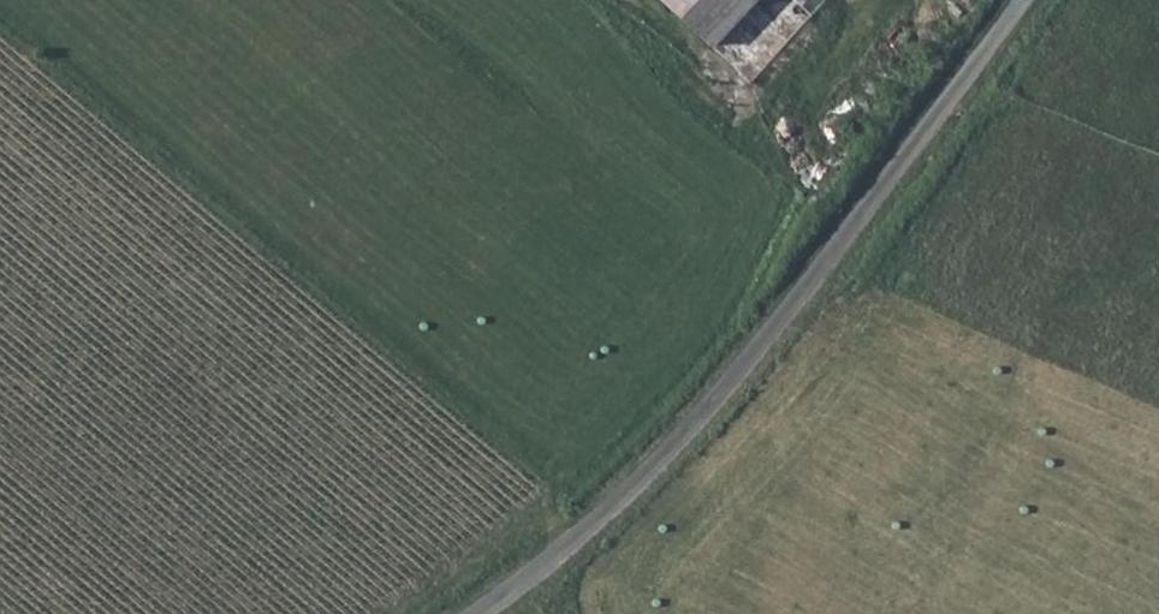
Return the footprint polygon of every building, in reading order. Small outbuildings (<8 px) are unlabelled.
[(709,45),(750,0),(660,0),(709,45)]
